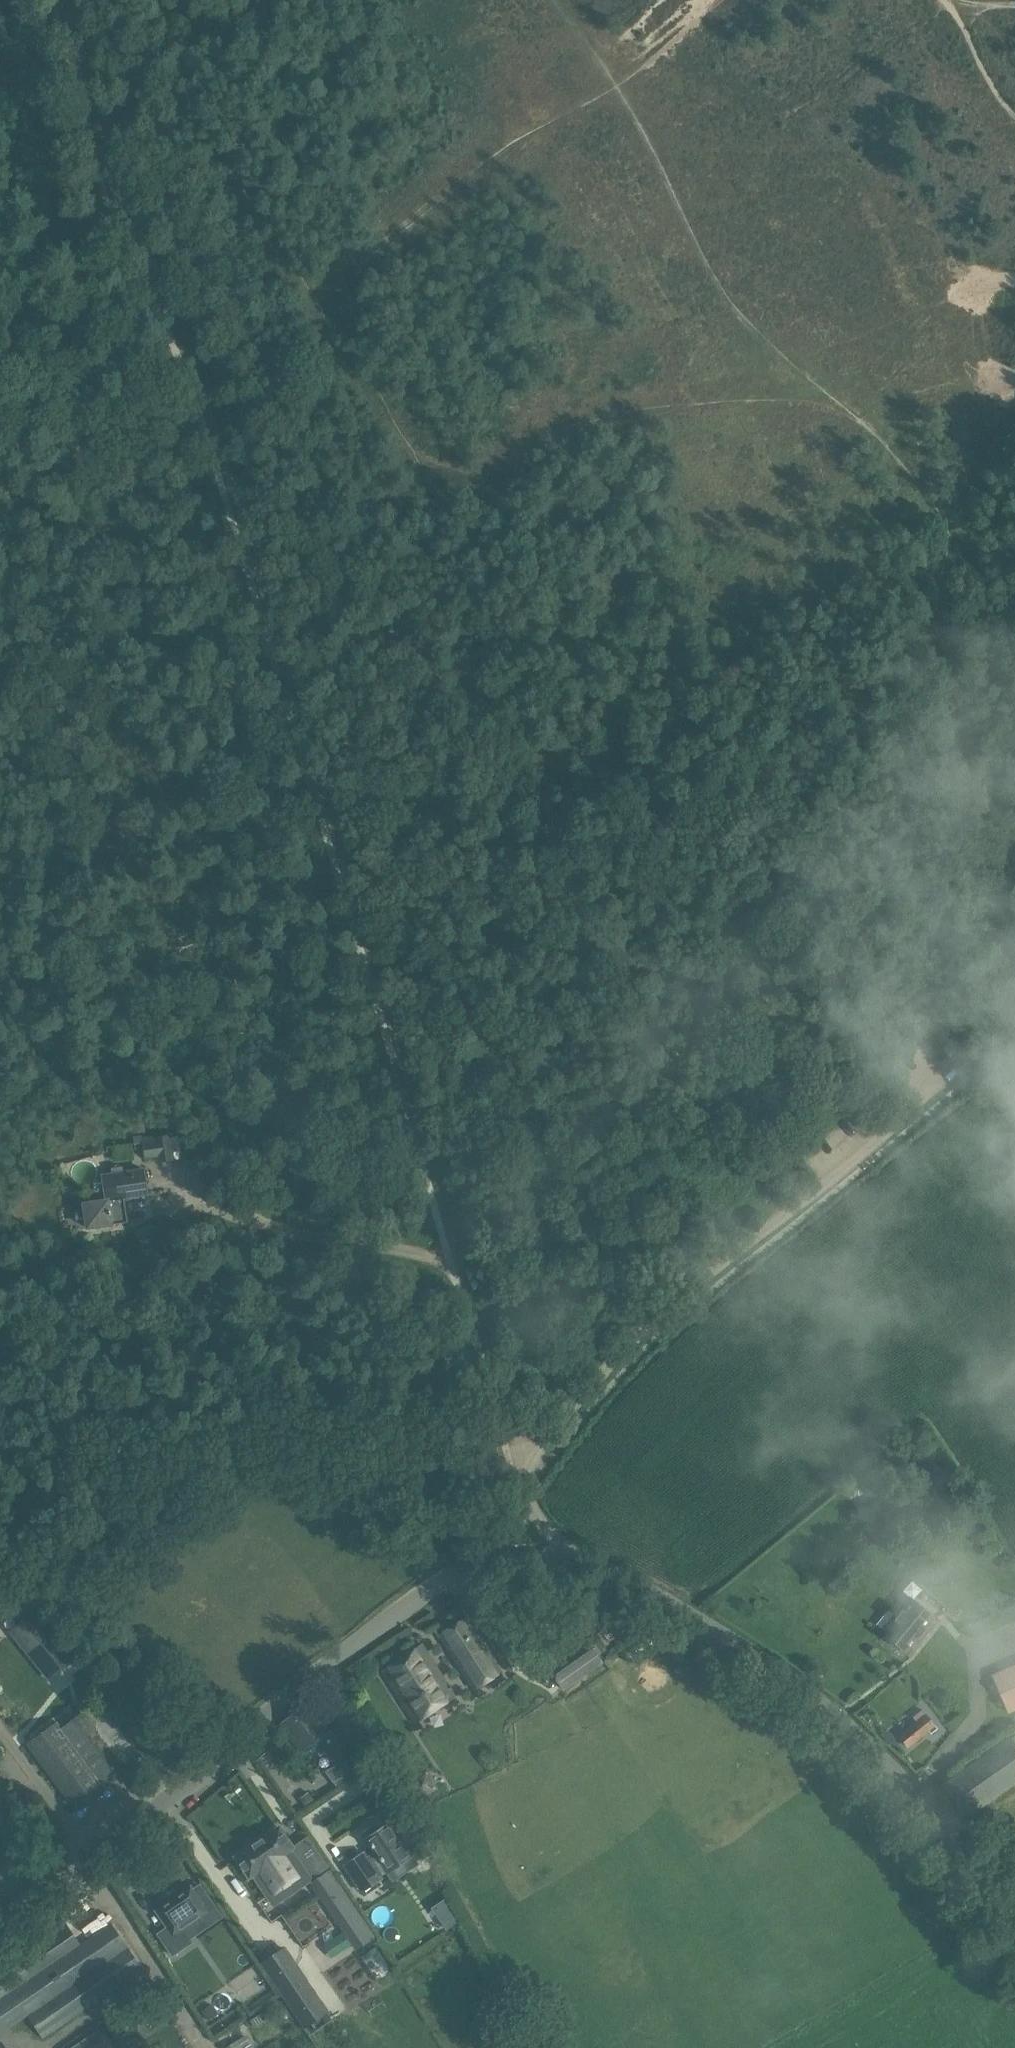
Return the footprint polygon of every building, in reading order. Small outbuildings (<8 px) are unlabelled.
[(171,1137),(144,1141),(147,1159),(161,1157),(162,1163),(174,1161),(171,1137)] [(108,1203),(86,1206),(89,1230),(129,1224),(126,1200),(149,1196),(145,1171),(124,1174),(123,1169),(114,1171),(115,1175),(104,1177),(108,1203)] [(152,1225),(136,1234),(146,1252),(147,1253),(161,1245),(163,1244),(159,1237),(152,1225)] [(161,1245),(147,1253),(146,1254),(155,1270),(171,1261),(161,1245)] [(934,1620),(910,1600),(885,1631),(888,1633),(888,1638),(893,1642),(898,1641),(910,1651),(934,1620)] [(38,1613),(13,1633),(31,1655),(32,1654),(37,1659),(35,1660),(51,1680),(76,1660),(38,1613)] [(473,1690),(503,1672),(468,1616),(438,1634),(473,1690)] [(579,1629),(540,1657),(560,1685),(600,1657),(579,1629)] [(415,1723),(456,1697),(423,1645),(382,1671),(415,1723)] [(113,1663),(108,1657),(98,1664),(101,1670),(113,1663)] [(992,1675),(1009,1713),(1014,1711),(1014,1665),(992,1675)] [(59,1725),(30,1746),(77,1811),(106,1789),(101,1783),(129,1762),(122,1752),(132,1745),(98,1700),(61,1728),(59,1725)] [(331,1730),(309,1703),(280,1726),(301,1752),(331,1730)] [(899,1736),(908,1747),(935,1726),(923,1711),(915,1718),(918,1722),(899,1736)] [(896,1739),(888,1729),(881,1735),(889,1744),(896,1739)] [(944,1785),(962,1811),(988,1792),(993,1799),(1014,1783),(1014,1747),(1009,1739),(944,1785)] [(323,1768),(333,1788),(348,1780),(338,1761),(323,1768)] [(364,1854),(346,1866),(363,1891),(381,1879),(379,1876),(387,1870),(388,1872),(400,1863),(406,1872),(417,1864),(411,1856),(420,1850),(414,1842),(416,1841),(407,1827),(397,1834),(391,1825),(379,1832),(375,1826),(363,1834),(376,1853),(367,1859),(364,1854)] [(280,1828),(236,1857),(250,1877),(253,1875),(268,1897),(276,1892),(281,1900),(303,1885),(297,1877),(306,1872),(291,1850),(293,1848),(280,1828)] [(169,1927),(159,1934),(173,1955),(192,1942),(182,1929),(207,1912),(205,1910),(213,1905),(200,1886),(193,1891),(191,1888),(158,1911),(169,1927)] [(446,1930),(459,1921),(444,1899),(432,1908),(446,1930)] [(334,1912),(351,1932),(361,1924),(344,1904),(334,1912)] [(378,1982),(393,1972),(376,1947),(361,1957),(378,1982)] [(284,1949),(263,1964),(305,2026),(327,2012),(284,1949)] [(271,2016),(267,2010),(251,2020),(255,2027),(271,2016)]
